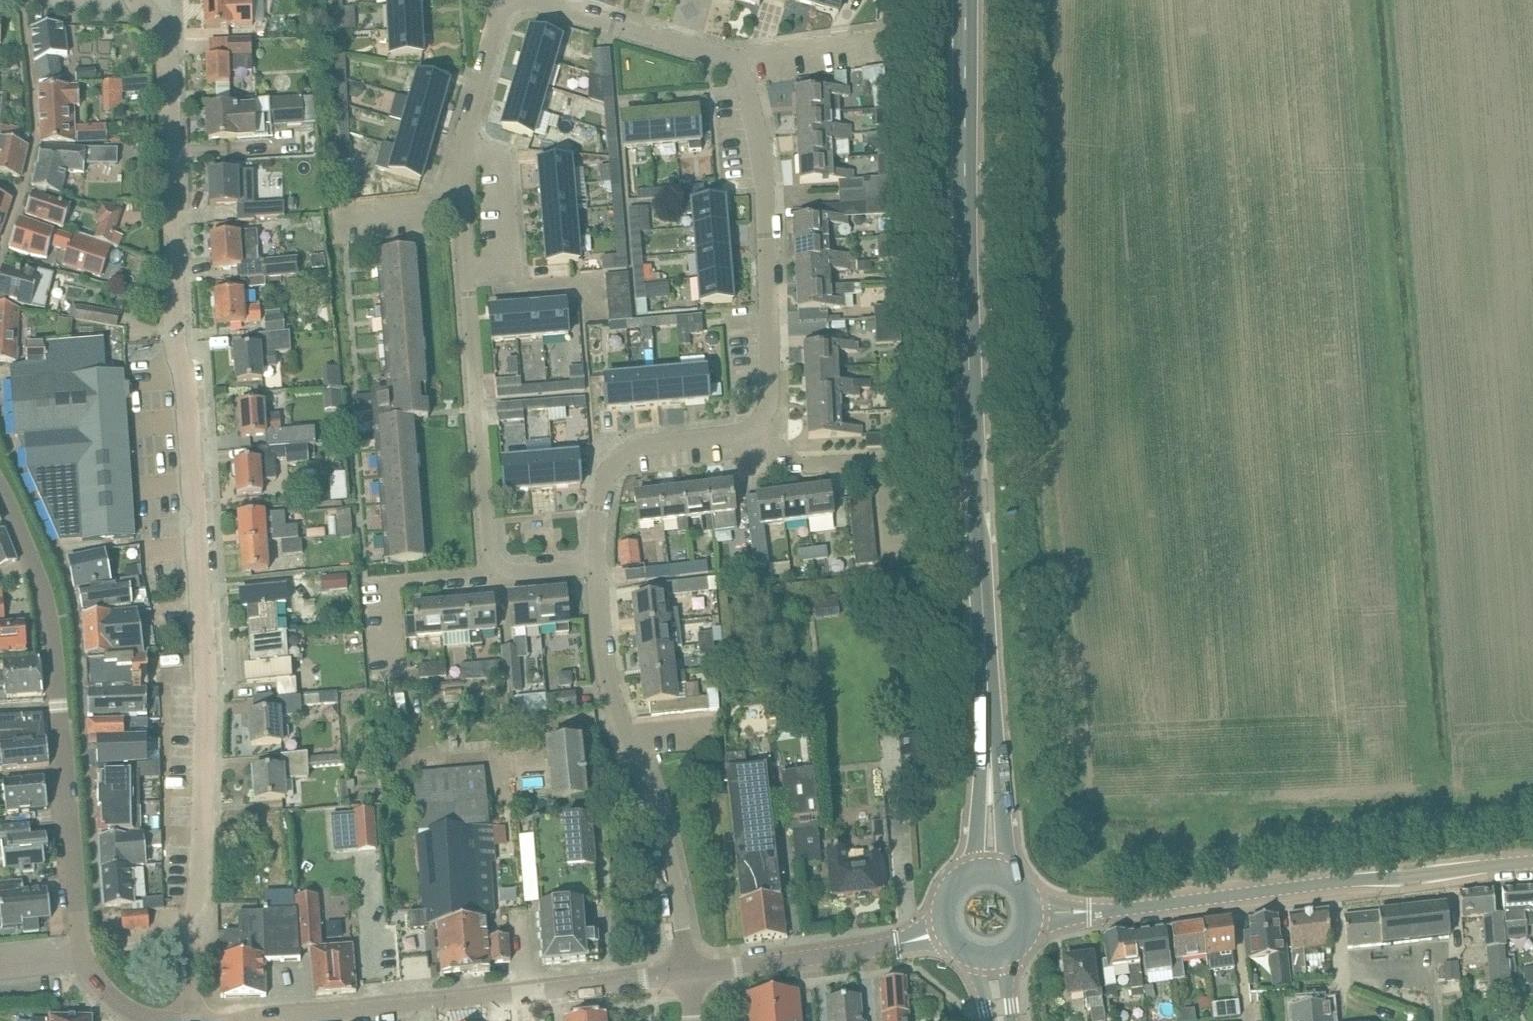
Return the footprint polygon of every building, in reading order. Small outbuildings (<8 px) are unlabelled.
[(245,12),(245,0),(205,0),(206,28),(255,27),(254,12),(245,12)] [(343,8),(343,0),(333,0),(333,8),(343,8)] [(813,5),(839,13),(842,0),(814,0),(813,5)] [(421,29),(420,4),(388,5),(390,31),(421,29)] [(354,7),(343,8),(333,8),(335,34),(345,33),(344,15),(354,14),(354,7)] [(39,82),(59,79),(57,57),(67,56),(63,25),(33,29),(33,28),(32,28),(35,63),(39,82)] [(421,29),(390,31),(391,57),(423,55),(421,29)] [(531,30),(524,54),(554,63),(561,39),(531,30)] [(345,33),(335,34),(336,53),(346,54),(345,33)] [(207,84),(227,84),(229,84),(229,73),(252,73),(252,39),(228,39),(228,57),(207,57),(207,84)] [(602,77),(611,77),(609,49),(592,51),(594,75),(602,77)] [(347,80),(346,54),(336,53),(337,77),(347,80)] [(524,54),(517,79),(547,88),(554,63),(524,54)] [(889,107),(887,93),(883,68),(871,70),(876,108),(889,107)] [(95,69),(76,70),(76,82),(96,81),(95,69)] [(411,98),(442,107),(449,82),(418,74),(411,98)] [(347,80),(337,77),(338,104),(348,107),(347,80)] [(613,100),(611,77),(602,77),(604,101),(613,100)] [(547,88),(517,79),(510,103),(540,112),(547,88)] [(122,80),(106,81),(107,111),(123,111),(122,80)] [(353,82),(350,93),(357,95),(363,91),(364,85),(353,82)] [(59,87),(39,88),(41,127),(42,144),(62,143),(77,143),(76,128),(76,113),(71,113),(71,104),(79,104),(78,86),(63,87),(59,87)] [(830,111),(830,110),(839,109),(839,97),(848,96),(848,87),(796,90),(797,113),(830,111)] [(209,141),(229,140),(237,139),(268,137),(268,127),(303,124),(302,98),(251,101),(251,108),(235,108),(235,107),(207,109),(209,141)] [(442,107),(411,98),(404,123),(435,132),(442,107)] [(615,124),(613,100),(604,101),(606,125),(615,124)] [(540,112),(510,103),(503,128),(533,137),(540,112)] [(348,107),(338,104),(339,131),(350,134),(348,107)] [(702,150),(701,142),(698,110),(673,112),(675,144),(689,143),(689,151),(702,150)] [(830,111),(797,113),(798,136),(851,134),(851,125),(831,126),(830,111)] [(888,111),(876,111),(877,127),(889,126),(888,111)] [(673,112),(647,115),(650,146),(675,144),(673,112)] [(650,146),(647,115),(622,117),(624,148),(650,146)] [(404,123),(397,147),(428,156),(435,132),(404,123)] [(617,148),(615,124),(606,125),(608,149),(617,148)] [(351,169),(350,134),(339,131),(341,169),(351,169)] [(852,142),(851,134),(798,136),(799,159),(833,157),(833,143),(852,142)] [(20,179),(28,146),(0,140),(0,175),(20,179)] [(428,156),(397,147),(385,144),(378,169),(420,181),(428,156)] [(112,166),(112,151),(41,146),(32,187),(61,195),(64,181),(82,182),(82,174),(84,174),(85,165),(112,166)] [(617,148),(608,149),(611,181),(620,181),(617,148)] [(834,170),(833,157),(799,159),(800,183),(854,180),(853,169),(834,170)] [(541,188),(573,185),(570,159),(539,162),(541,188)] [(211,205),(231,204),(238,204),(238,201),(254,201),(253,186),(238,186),(237,171),(210,172),(211,205)] [(865,192),(889,191),(889,177),(865,178),(865,192)] [(622,206),(620,181),(611,181),(613,207),(622,206)] [(575,210),(573,185),(541,188),(544,213),(575,210)] [(679,188),(680,197),(703,195),(702,186),(679,188)] [(680,197),(679,188),(653,190),(654,199),(680,197)] [(654,199),(653,190),(628,192),(629,201),(654,199)] [(889,191),(865,192),(866,204),(890,203),(889,191)] [(72,207),(34,194),(26,216),(63,230),(72,207)] [(12,199),(0,195),(0,234),(12,199)] [(694,228),(726,225),(724,200),(692,202),(694,228)] [(255,204),(255,219),(284,218),(284,203),(255,204)] [(890,203),(866,204),(866,216),(890,215),(890,203)] [(622,206),(613,207),(615,232),(624,232),(622,206)] [(97,222),(101,224),(96,239),(118,247),(122,235),(116,233),(123,215),(103,207),(97,222)] [(632,233),(641,232),(638,207),(630,208),(632,233)] [(577,236),(575,210),(544,213),(546,238),(577,236)] [(795,242),(828,240),(827,226),(846,225),(846,215),(794,218),(795,242)] [(110,250),(91,244),(39,226),(20,219),(10,248),(28,255),(48,256),(52,245),(68,250),(63,264),(101,277),(110,250)] [(225,235),(211,236),(214,268),(234,267),(241,266),(257,265),(258,265),(257,248),(256,233),(240,234),(239,221),(224,223),(225,235)] [(728,250),(726,225),(694,228),(696,253),(728,250)] [(624,232),(615,232),(617,257),(601,258),(602,271),(627,268),(624,232)] [(641,232),(632,233),(634,258),(643,258),(641,232)] [(579,261),(577,236),(546,238),(548,264),(579,261)] [(893,260),(892,237),(891,237),(877,238),(878,261),(893,260)] [(829,255),(828,240),(795,242),(796,265),(848,262),(848,254),(829,255)] [(378,281),(414,278),(417,278),(416,261),(413,261),(412,251),(415,251),(415,250),(376,253),(378,265),(383,265),(384,278),(378,279),(378,281)] [(728,250),(696,253),(698,279),(730,276),(728,250)] [(643,258),(634,258),(636,284),(645,283),(643,258)] [(309,260),(310,273),(323,272),(322,259),(309,260)] [(265,261),(266,278),(296,276),(296,260),(265,261)] [(870,261),(848,262),(849,270),(858,269),(858,270),(871,269),(870,261)] [(849,270),(848,262),(796,265),(797,287),(830,285),(830,271),(849,270)] [(0,279),(0,299),(15,303),(32,307),(33,303),(45,306),(53,273),(27,267),(25,272),(22,272),(3,267),(0,279)] [(896,268),(888,268),(888,280),(896,280),(896,268)] [(607,287),(630,285),(629,273),(606,275),(607,287)] [(730,276),(698,279),(700,304),(732,301),(730,276)] [(414,278),(378,281),(379,293),(385,292),(386,305),(380,306),(380,309),(416,306),(416,305),(419,304),(418,287),(415,288),(414,278)] [(248,279),(249,290),(266,290),(265,279),(248,279)] [(668,281),(645,283),(636,284),(638,299),(669,297),(668,281)] [(902,282),(890,282),(891,305),(897,305),(900,305),(902,305),(902,303),(902,282)] [(851,284),(830,285),(797,287),(799,311),(844,309),(844,295),(852,295),(851,284)] [(631,297),(630,285),(607,287),(608,299),(631,297)] [(217,325),(237,324),(245,324),(245,323),(261,322),(260,307),(244,308),(242,291),(215,293),(217,325)] [(358,306),(357,294),(346,295),(347,307),(358,306)] [(631,309),(631,297),(608,299),(609,311),(631,309)] [(566,303),(540,306),(543,337),(568,335),(566,303)] [(10,306),(0,304),(0,363),(16,363),(17,339),(22,339),(23,309),(10,306)] [(120,314),(100,310),(77,305),(74,318),(117,327),(120,314)] [(874,318),(898,317),(897,305),(891,305),(874,306),(874,318)] [(416,306),(380,309),(381,319),(387,318),(388,333),(382,333),(382,337),(419,334),(418,332),(421,331),(420,314),(417,314),(416,306)] [(543,337),(540,306),(515,308),(517,339),(543,337)] [(517,339),(515,308),(489,310),(492,341),(517,339)] [(632,321),(631,309),(609,311),(609,322),(626,321),(632,321)] [(678,317),(679,326),(680,348),(691,348),(690,334),(702,333),(701,315),(678,317)] [(679,326),(678,317),(651,319),(652,328),(679,326)] [(898,317),(874,318),(875,332),(898,331),(898,317)] [(266,319),(266,333),(284,332),(284,318),(266,319)] [(651,319),(632,321),(626,321),(627,330),(652,328),(651,319)] [(627,330),(626,321),(609,322),(610,331),(627,330)] [(899,343),(898,331),(875,332),(876,344),(899,343)] [(277,367),(276,354),(292,353),(291,333),(259,335),(260,347),(236,348),(236,351),(232,351),(232,362),(236,362),(238,382),(262,380),(262,368),(277,367)] [(419,334),(382,337),(383,346),(389,346),(390,360),(385,361),(385,365),(421,363),(421,358),(423,358),(422,341),(419,341),(419,334)] [(707,346),(711,349),(716,349),(719,345),(718,340),(715,337),(710,337),(707,341),(707,346)] [(45,366),(10,369),(15,437),(25,436),(28,470),(60,542),(134,537),(123,373),(106,374),(104,339),(84,341),(46,342),(45,366)] [(45,366),(46,342),(26,342),(27,362),(10,367),(10,369),(45,366)] [(805,369),(838,368),(838,353),(857,352),(856,343),(804,345),(805,369)] [(518,376),(517,358),(509,358),(510,376),(518,376)] [(421,368),(421,363),(385,365),(386,373),(392,372),(393,386),(387,386),(387,388),(391,388),(392,393),(426,391),(424,368),(421,368)] [(324,390),(340,389),(339,366),(324,367),(324,390)] [(571,382),(562,383),(563,392),(585,390),(583,366),(570,367),(571,382)] [(839,382),(838,368),(805,369),(806,392),(858,390),(858,381),(839,382)] [(681,372),(684,403),(709,401),(709,397),(708,385),(707,369),(681,372)] [(684,403),(681,372),(656,374),(658,405),(684,403)] [(658,405),(656,374),(630,376),(633,407),(658,405)] [(633,407),(630,376),(605,378),(607,409),(633,407)] [(522,395),(522,387),(521,379),(496,381),(497,397),(522,395)] [(871,381),(858,381),(858,390),(872,389),(871,381)] [(562,383),(547,384),(548,393),(563,392),(562,383)] [(548,393),(547,384),(522,387),(522,395),(548,393)] [(720,384),(708,385),(709,397),(721,396),(720,384)] [(891,396),(902,396),(902,387),(890,388),(891,396)] [(858,390),(806,392),(808,415),(841,413),(840,399),(858,398),(858,390)] [(411,419),(428,418),(428,410),(426,391),(392,393),(353,396),(354,413),(376,412),(376,421),(373,421),(373,423),(411,419)] [(548,401),(549,410),(574,407),(573,399),(554,400),(548,401)] [(548,401),(524,403),(524,411),(549,410),(548,401)] [(241,437),(261,436),(267,435),(266,433),(281,432),(280,419),(264,420),(263,402),(239,404),(241,437)] [(524,411),(524,403),(497,405),(499,421),(525,419),(524,411)] [(841,413),(808,415),(809,438),(862,436),(861,427),(841,428),(841,413)] [(411,419),(373,423),(373,430),(380,430),(381,443),(375,444),(375,449),(411,446),(411,442),(414,442),(413,425),(412,425),(411,419)] [(289,430),(290,446),(316,444),(315,428),(289,430)] [(867,448),(891,446),(890,434),(866,435),(867,448)] [(287,459),(287,450),(286,446),(259,448),(260,459),(235,461),(235,466),(233,467),(234,474),(236,475),(238,495),(257,493),(262,493),(261,481),(277,480),(276,466),(275,460),(287,459)] [(411,446),(375,449),(376,457),(382,456),(383,471),(377,471),(377,475),(414,471),(414,469),(416,468),(415,451),(412,452),(411,446)] [(287,450),(287,459),(288,464),(308,463),(307,449),(287,450)] [(553,457),(555,488),(581,486),(578,455),(553,457)] [(555,488),(553,457),(527,459),(530,490),(555,488)] [(530,490),(527,459),(502,461),(504,492),(530,490)] [(414,471),(377,475),(378,484),(385,483),(386,499),(379,499),(379,501),(416,497),(416,496),(418,495),(417,478),(414,478),(414,471)] [(737,530),(735,513),(731,483),(706,486),(712,533),(737,530)] [(706,486),(682,489),(686,519),(703,517),(705,534),(712,533),(706,486)] [(804,490),(808,520),(833,517),(829,487),(804,490)] [(682,489),(659,492),(662,522),(679,520),(681,533),(687,532),(686,519),(682,489)] [(804,490),(779,493),(783,523),(808,520),(804,490)] [(662,522),(659,492),(635,495),(639,525),(662,522)] [(783,523),(779,493),(757,496),(760,526),(783,523)] [(850,509),(872,507),(871,496),(849,498),(850,509)] [(416,505),(416,497),(379,501),(380,511),(387,510),(388,524),(381,525),(381,527),(418,523),(418,522),(421,522),(419,505),(416,505)] [(873,519),(872,507),(850,509),(851,521),(873,519)] [(352,509),(337,510),(338,524),(353,522),(352,509)] [(266,542),(266,541),(282,540),(282,528),(283,528),(282,514),(264,515),(264,514),(239,516),(241,544),(266,542)] [(874,530),(873,519),(851,521),(852,532),(874,530)] [(353,522),(338,524),(339,537),(354,536),(353,522)] [(418,532),(418,523),(381,527),(382,537),(389,537),(390,552),(385,553),(385,563),(423,560),(423,559),(420,559),(420,549),(423,549),(421,532),(418,532)] [(282,541),(298,540),(297,528),(283,528),(282,528),(282,540),(282,541)] [(18,561),(6,530),(0,533),(0,568),(18,561)] [(874,530),(852,532),(854,544),(875,542),(874,530)] [(325,531),(306,532),(307,539),(325,538),(325,531)] [(754,555),(755,567),(767,565),(763,533),(751,535),(754,555)] [(298,553),(298,540),(282,541),(283,554),(298,553)] [(268,570),(266,542),(241,544),(242,571),(268,570)] [(877,553),(875,542),(854,544),(855,555),(877,553)] [(825,547),(811,549),(812,560),(826,558),(825,547)] [(812,560),(811,549),(796,551),(798,562),(812,560)] [(80,588),(110,582),(104,552),(69,559),(76,589),(80,588)] [(877,553),(855,555),(856,566),(878,563),(877,553)] [(755,567),(754,555),(737,557),(738,569),(755,567)] [(706,561),(691,563),(692,575),(707,573),(706,561)] [(692,575),(691,563),(676,565),(678,576),(692,575)] [(137,566),(126,568),(128,576),(139,574),(137,566)] [(668,566),(658,567),(644,569),(646,580),(670,577),(668,566)] [(323,592),(348,591),(347,577),(322,579),(323,592)] [(718,577),(674,582),(675,595),(720,590),(718,577)] [(110,582),(80,588),(80,591),(79,591),(83,610),(131,605),(128,591),(141,589),(140,585),(138,578),(110,582)] [(250,637),(278,635),(276,606),(286,605),(285,589),(241,592),(242,608),(248,608),(250,637)] [(565,591),(536,593),(540,628),(555,627),(556,636),(569,634),(565,591)] [(540,628),(536,593),(509,596),(513,641),(525,640),(524,630),(540,628)] [(654,597),(634,599),(637,626),(678,621),(677,611),(667,613),(665,596),(654,597)] [(493,599),(467,602),(470,632),(495,630),(493,599)] [(441,635),(442,635),(440,604),(439,604),(439,600),(425,601),(426,605),(414,606),(415,618),(405,619),(405,618),(404,618),(406,640),(407,640),(407,638),(416,637),(417,646),(442,643),(441,635)] [(442,635),(444,635),(444,643),(470,641),(470,646),(471,646),(470,632),(467,602),(440,604),(442,635)] [(841,621),(839,602),(813,605),(815,623),(841,621)] [(86,656),(144,654),(138,611),(84,615),(86,656)] [(679,621),(678,621),(637,626),(640,651),(671,648),(682,647),(679,621)] [(9,654),(9,650),(27,648),(25,623),(0,625),(0,655),(9,654)] [(699,645),(714,644),(713,632),(698,634),(699,645)] [(278,635),(250,637),(252,666),(246,666),(247,682),(291,679),(290,663),(288,663),(280,664),(278,635)] [(286,635),(278,635),(280,664),(288,663),(286,635)] [(714,644),(699,645),(700,656),(715,654),(714,644)] [(502,649),(505,676),(508,676),(509,692),(521,691),(517,647),(502,649)] [(673,670),(671,648),(640,651),(643,677),(685,673),(684,669),(673,670)] [(87,693),(141,690),(141,685),(147,685),(147,687),(149,687),(148,655),(146,655),(146,657),(86,660),(87,693)] [(43,695),(40,659),(4,662),(5,675),(0,676),(0,688),(5,687),(6,698),(43,695)] [(483,663),(472,664),(473,679),(485,678),(483,663)] [(420,679),(440,677),(446,677),(445,664),(419,666),(420,679)] [(473,679),(472,664),(461,665),(462,680),(473,679)] [(685,673),(643,677),(646,704),(650,703),(651,715),(709,709),(708,696),(676,700),(675,685),(686,684),(685,673)] [(571,674),(560,675),(561,686),(572,685),(571,674)] [(716,681),(707,682),(708,696),(709,709),(717,708),(719,708),(716,681)] [(150,690),(141,690),(87,693),(88,716),(110,715),(110,720),(121,720),(121,715),(147,715),(147,695),(150,695),(150,690)] [(546,696),(547,711),(576,708),(574,693),(546,696)] [(517,714),(547,711),(546,696),(546,694),(515,697),(517,714)] [(300,699),(292,699),(273,701),(273,712),(249,714),(252,745),(281,743),(279,719),(301,717),(300,699)] [(0,718),(0,771),(2,771),(17,769),(30,768),(45,766),(46,766),(50,766),(47,739),(46,739),(43,717),(43,715),(0,718)] [(121,720),(110,720),(110,723),(88,723),(89,741),(124,740),(124,731),(148,730),(148,719),(121,720)] [(553,799),(565,798),(585,796),(579,738),(547,742),(553,799)] [(925,773),(922,739),(902,740),(904,774),(925,773)] [(124,740),(89,741),(89,742),(97,742),(98,767),(146,764),(146,781),(142,781),(142,793),(161,792),(160,764),(147,764),(146,740),(124,740)] [(339,759),(307,761),(306,753),(282,755),(283,768),(253,770),(255,801),(285,799),(284,780),(308,778),(307,770),(340,768),(339,759)] [(726,771),(745,942),(785,938),(766,767),(746,769),(744,754),(726,756),(727,771),(726,771)] [(457,923),(462,973),(490,970),(489,963),(511,961),(509,941),(488,943),(485,920),(480,921),(480,917),(495,915),(492,887),(505,886),(502,860),(495,861),(492,828),(490,828),(484,768),(411,776),(422,887),(426,886),(429,913),(464,910),(465,922),(457,923)] [(99,774),(100,832),(141,831),(140,772),(99,774)] [(812,775),(780,779),(785,823),(798,821),(798,825),(792,825),(796,863),(819,861),(814,819),(817,819),(812,775)] [(5,813),(28,811),(48,809),(44,778),(2,783),(5,813)] [(345,782),(337,782),(338,808),(346,807),(345,782)] [(356,814),(333,816),(334,836),(357,834),(358,851),(376,849),(373,811),(355,812),(356,814)] [(542,945),(544,964),(600,959),(597,935),(585,936),(582,905),(598,904),(591,817),(572,818),(543,821),(543,816),(530,817),(542,945)] [(873,849),(888,847),(886,820),(870,822),(873,849)] [(21,873),(35,871),(34,867),(45,866),(44,856),(40,856),(40,852),(48,851),(47,837),(31,839),(30,824),(0,828),(0,844),(7,843),(8,855),(2,855),(4,870),(20,868),(21,873)] [(101,869),(144,866),(142,848),(161,846),(161,832),(141,834),(141,833),(99,837),(101,869)] [(872,854),(870,854),(862,855),(863,867),(844,869),(842,848),(827,850),(833,897),(882,892),(878,854),(873,855),(872,854)] [(144,866),(101,869),(104,907),(132,905),(135,905),(135,903),(132,867),(144,866)] [(51,918),(48,890),(24,893),(23,881),(0,884),(0,909),(2,927),(23,925),(24,928),(38,926),(38,920),(51,918)] [(442,975),(462,973),(457,923),(465,922),(464,910),(429,913),(426,886),(422,887),(425,910),(423,910),(425,927),(437,925),(440,955),(442,975)] [(1504,909),(1506,934),(1508,934),(1511,956),(1517,956),(1515,925),(1532,924),(1532,887),(1502,889),(1504,909)] [(1504,961),(1503,947),(1505,947),(1502,913),(1495,914),(1493,890),(1459,893),(1460,912),(1461,919),(1482,917),(1488,989),(1510,988),(1507,961),(1504,961)] [(297,911),(300,951),(311,950),(313,977),(315,996),(356,993),(355,973),(354,948),(320,949),(318,897),(296,898),(297,911)] [(135,905),(132,905),(133,911),(143,910),(156,909),(165,908),(164,902),(164,898),(143,899),(143,902),(135,903),(135,905)] [(300,951),(297,911),(267,912),(266,910),(263,910),(264,912),(262,912),(261,906),(257,906),(257,902),(240,903),(240,912),(238,912),(239,931),(224,932),(224,939),(220,939),(221,956),(220,956),(221,997),(222,997),(266,996),(265,962),(300,960),(300,951)] [(1344,916),(1347,948),(1449,937),(1446,905),(1344,916)] [(1293,977),(1306,976),(1304,949),(1331,947),(1328,911),(1289,915),(1293,977)] [(149,927),(148,912),(122,914),(123,930),(149,927)] [(1244,933),(1247,960),(1276,957),(1277,973),(1289,971),(1285,938),(1279,939),(1277,917),(1250,920),(1251,932),(1244,933)] [(1208,955),(1210,970),(1233,967),(1232,952),(1233,952),(1229,920),(1203,924),(1206,956),(1208,955)] [(1203,924),(1166,929),(1169,959),(1172,959),(1174,979),(1186,977),(1183,959),(1185,959),(1187,970),(1198,968),(1197,957),(1206,956),(1203,924)] [(1166,929),(1134,933),(1137,954),(1146,953),(1148,963),(1169,959),(1166,929)] [(1137,954),(1134,933),(1105,938),(1109,969),(1127,966),(1131,991),(1142,989),(1137,954)] [(1100,982),(1095,983),(1092,957),(1064,960),(1069,996),(1085,994),(1087,1010),(1091,1010),(1092,1020),(1105,1020),(1100,982)] [(1458,963),(1445,964),(1447,981),(1459,980),(1458,963)] [(1524,969),(1526,984),(1532,984),(1532,968),(1524,969)] [(883,1020),(910,1020),(906,978),(885,980),(880,985),(883,1020)] [(1151,985),(1143,986),(1145,999),(1153,998),(1151,985)] [(799,1011),(797,991),(746,994),(748,1020),(800,1020),(799,1011)] [(859,998),(827,1001),(829,1020),(861,1020),(859,998)] [(1202,1009),(1212,1008),(1211,998),(1201,999),(1202,1009)] [(1230,1018),(1240,1017),(1239,1002),(1228,1003),(1230,1018)] [(1329,1005),(1291,1007),(1293,1020),(1330,1020),(1329,1005)]
